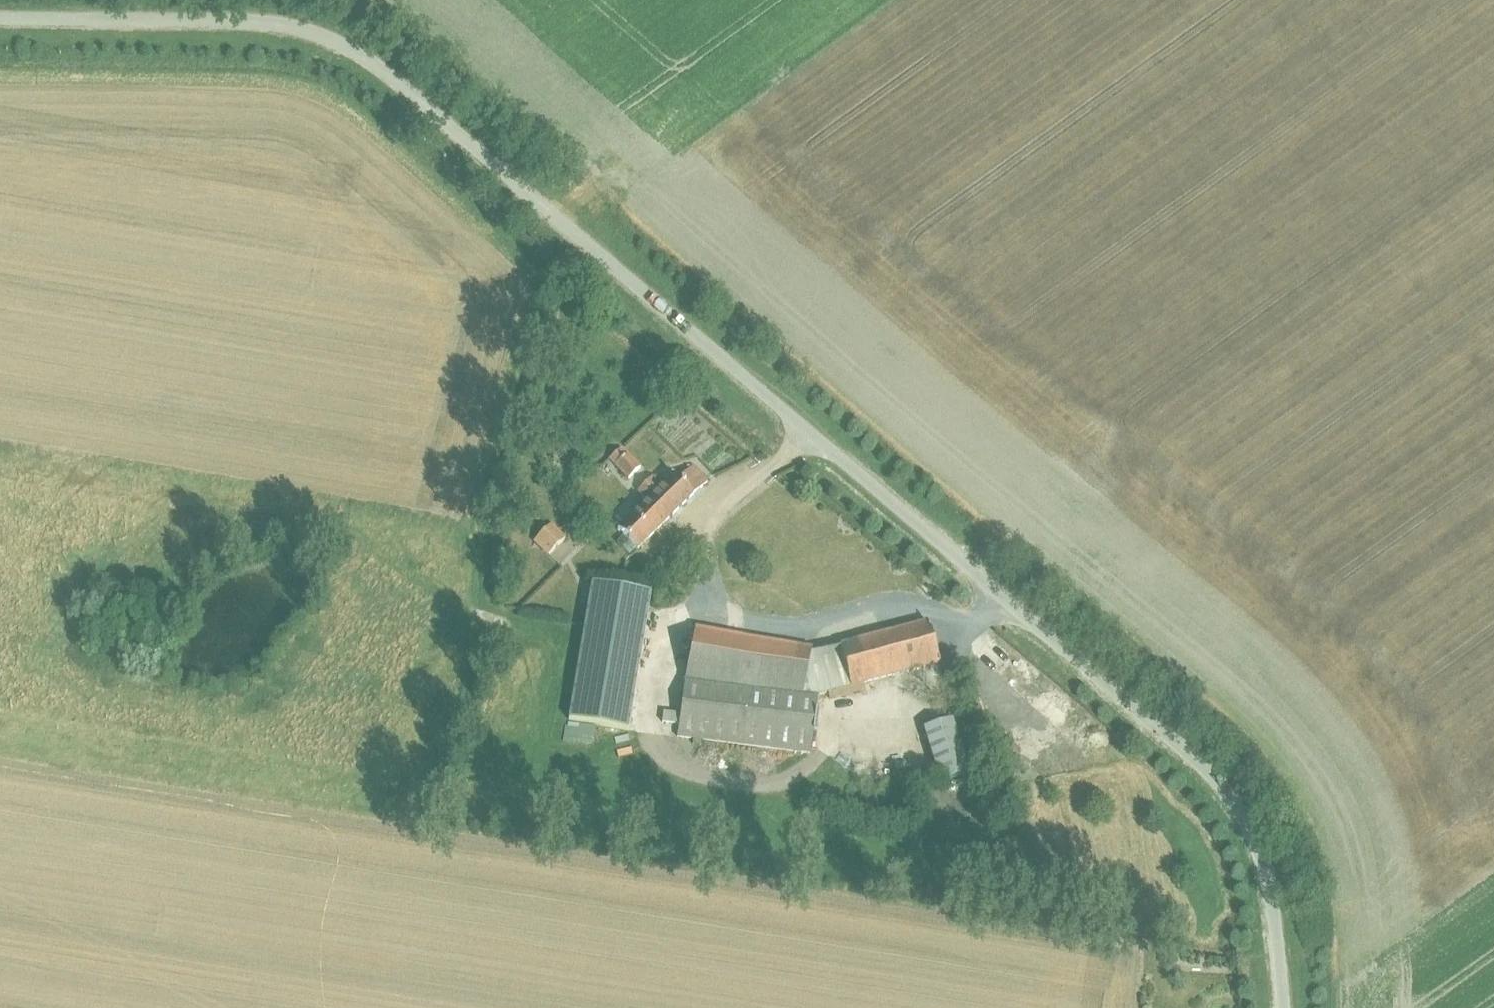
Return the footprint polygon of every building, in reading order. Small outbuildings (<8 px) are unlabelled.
[(628,477),(641,467),(628,452),(625,454),(620,448),(610,457),(628,477)] [(638,549),(709,481),(694,465),(679,480),(674,475),(664,484),(661,481),(659,484),(652,477),(639,489),(649,500),(619,529),(638,549)] [(548,554),(564,538),(550,523),(533,539),(548,554)] [(592,582),(568,720),(627,731),(651,593),(592,582)] [(863,684),(938,663),(927,622),(810,654),(811,650),(752,640),(694,629),(684,679),(676,737),(809,754),(817,696),(827,693),(828,700),(864,691),(863,684)] [(662,712),(661,723),(676,725),(677,714),(662,712)] [(950,720),(923,729),(940,782),(966,773),(950,720)]
